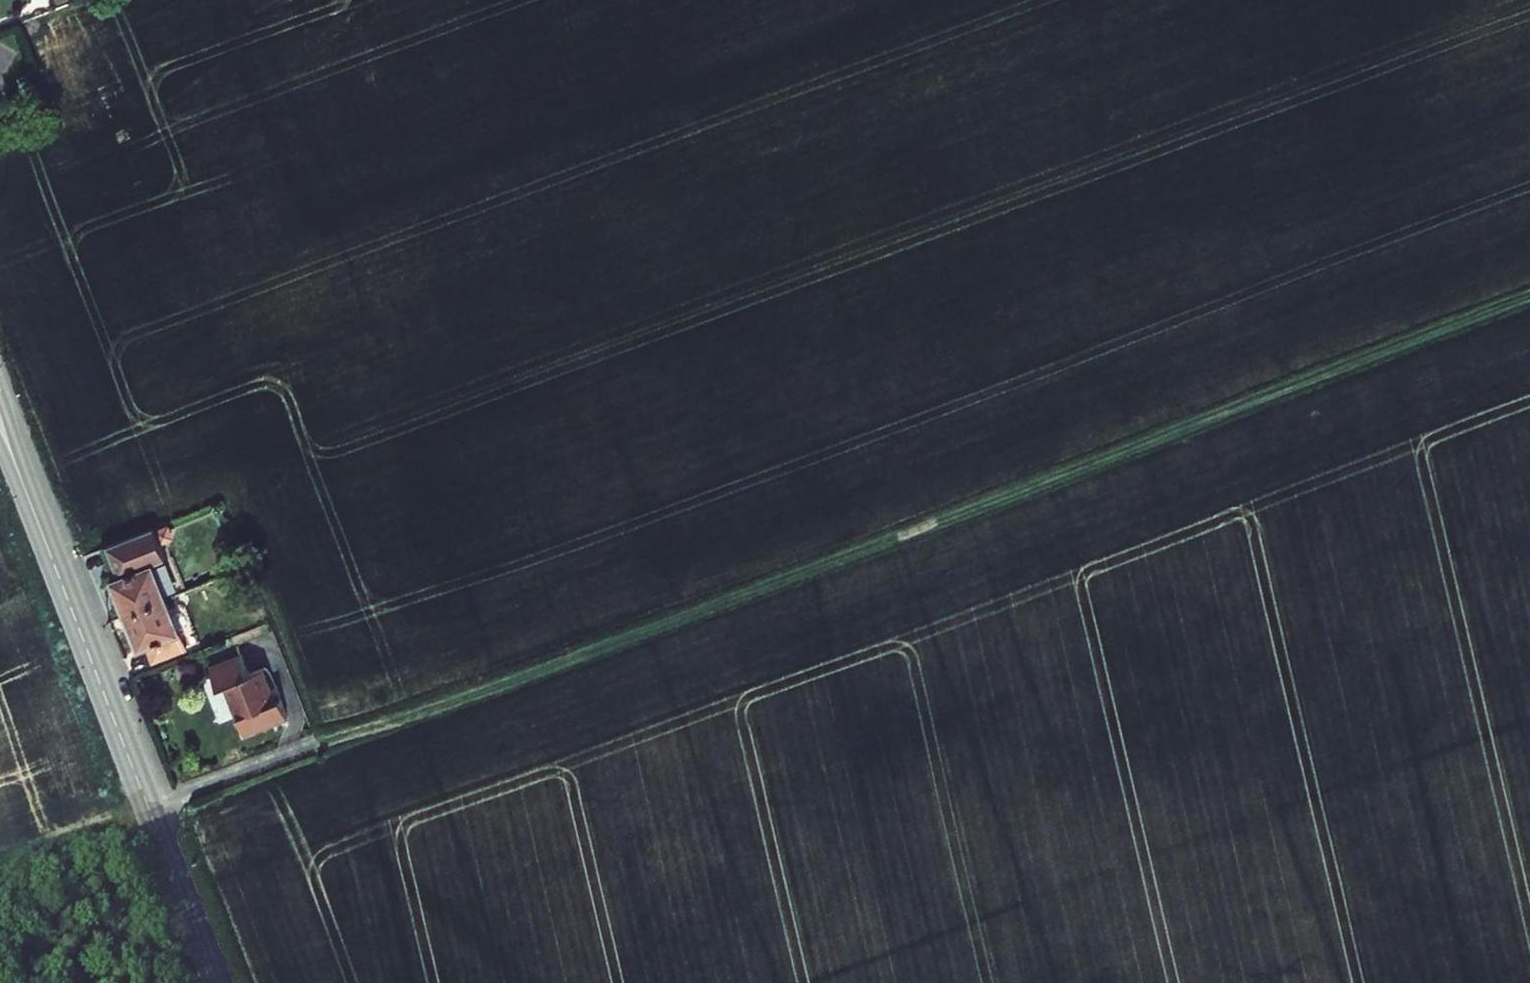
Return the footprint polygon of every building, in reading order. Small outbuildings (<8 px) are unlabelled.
[(110,581),(121,611),(166,595),(148,548),(116,559),(122,577),(110,581)] [(184,645),(166,595),(121,611),(120,611),(131,642),(142,639),(150,658),(184,645)] [(244,661),(217,671),(225,694),(232,692),(250,742),(291,726),(286,713),(280,716),(270,690),(257,695),(244,661)]
